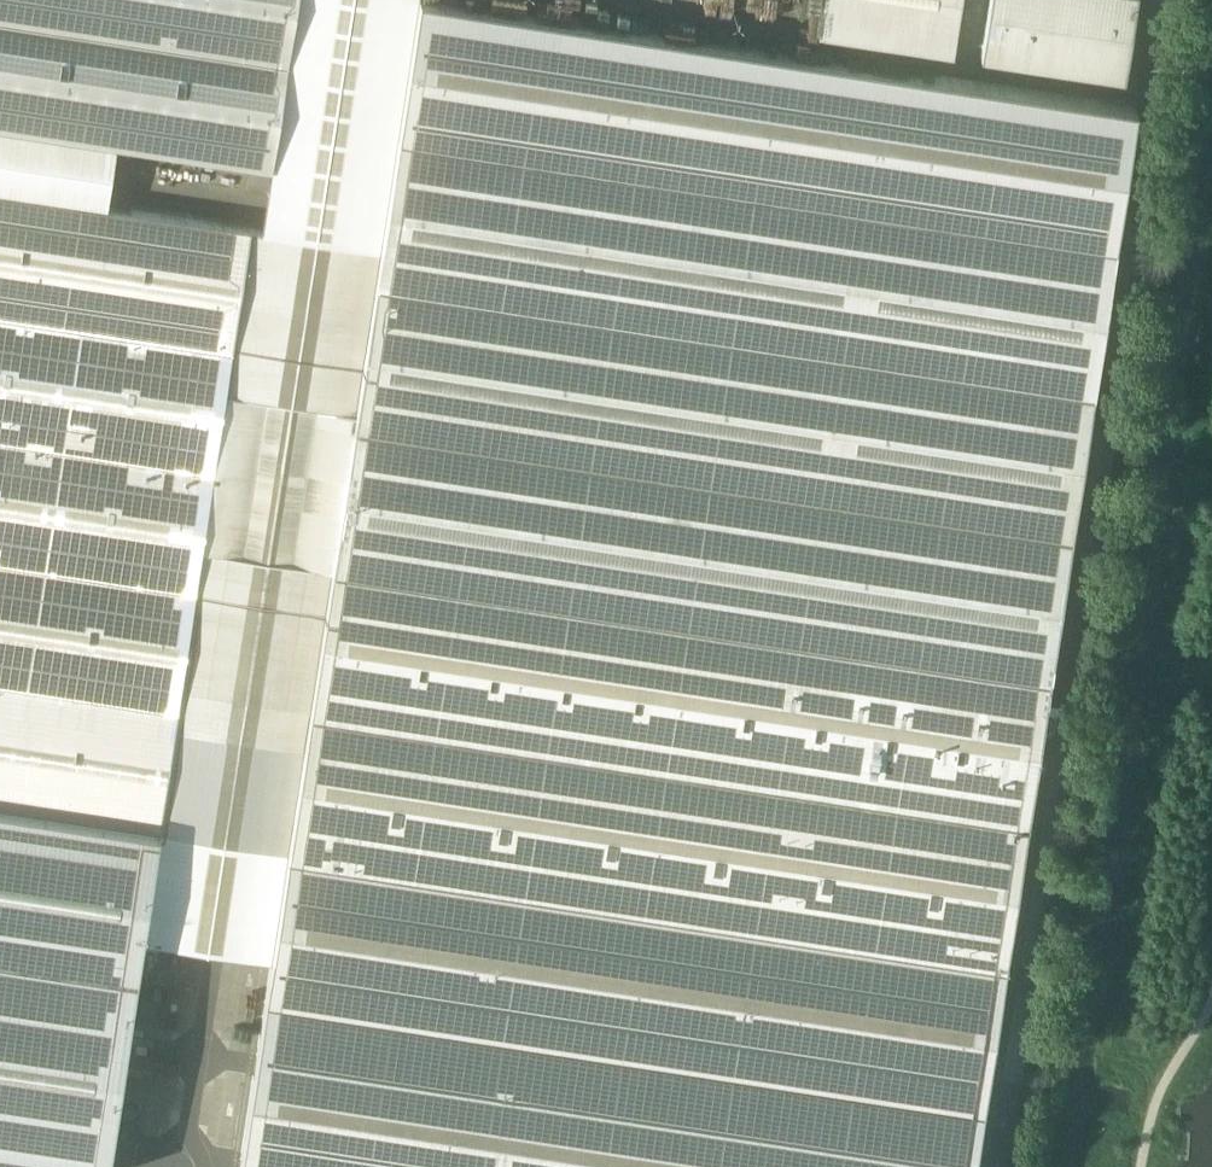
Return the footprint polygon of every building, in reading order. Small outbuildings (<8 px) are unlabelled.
[(68,136),(88,139),(272,167),(278,125),(282,105),(295,20),(298,0),(0,0),(0,126),(68,136)] [(1058,623),(1138,106),(448,0),(420,0),(382,246),(288,851),(239,1166),(973,1166),(1058,623)] [(963,0),(825,0),(820,34),(955,54),(963,0)] [(1139,0),(992,0),(983,59),(1127,81),(1139,0)] [(150,887),(159,831),(251,227),(0,189),(0,1159),(56,1166),(108,1166),(150,887)]
